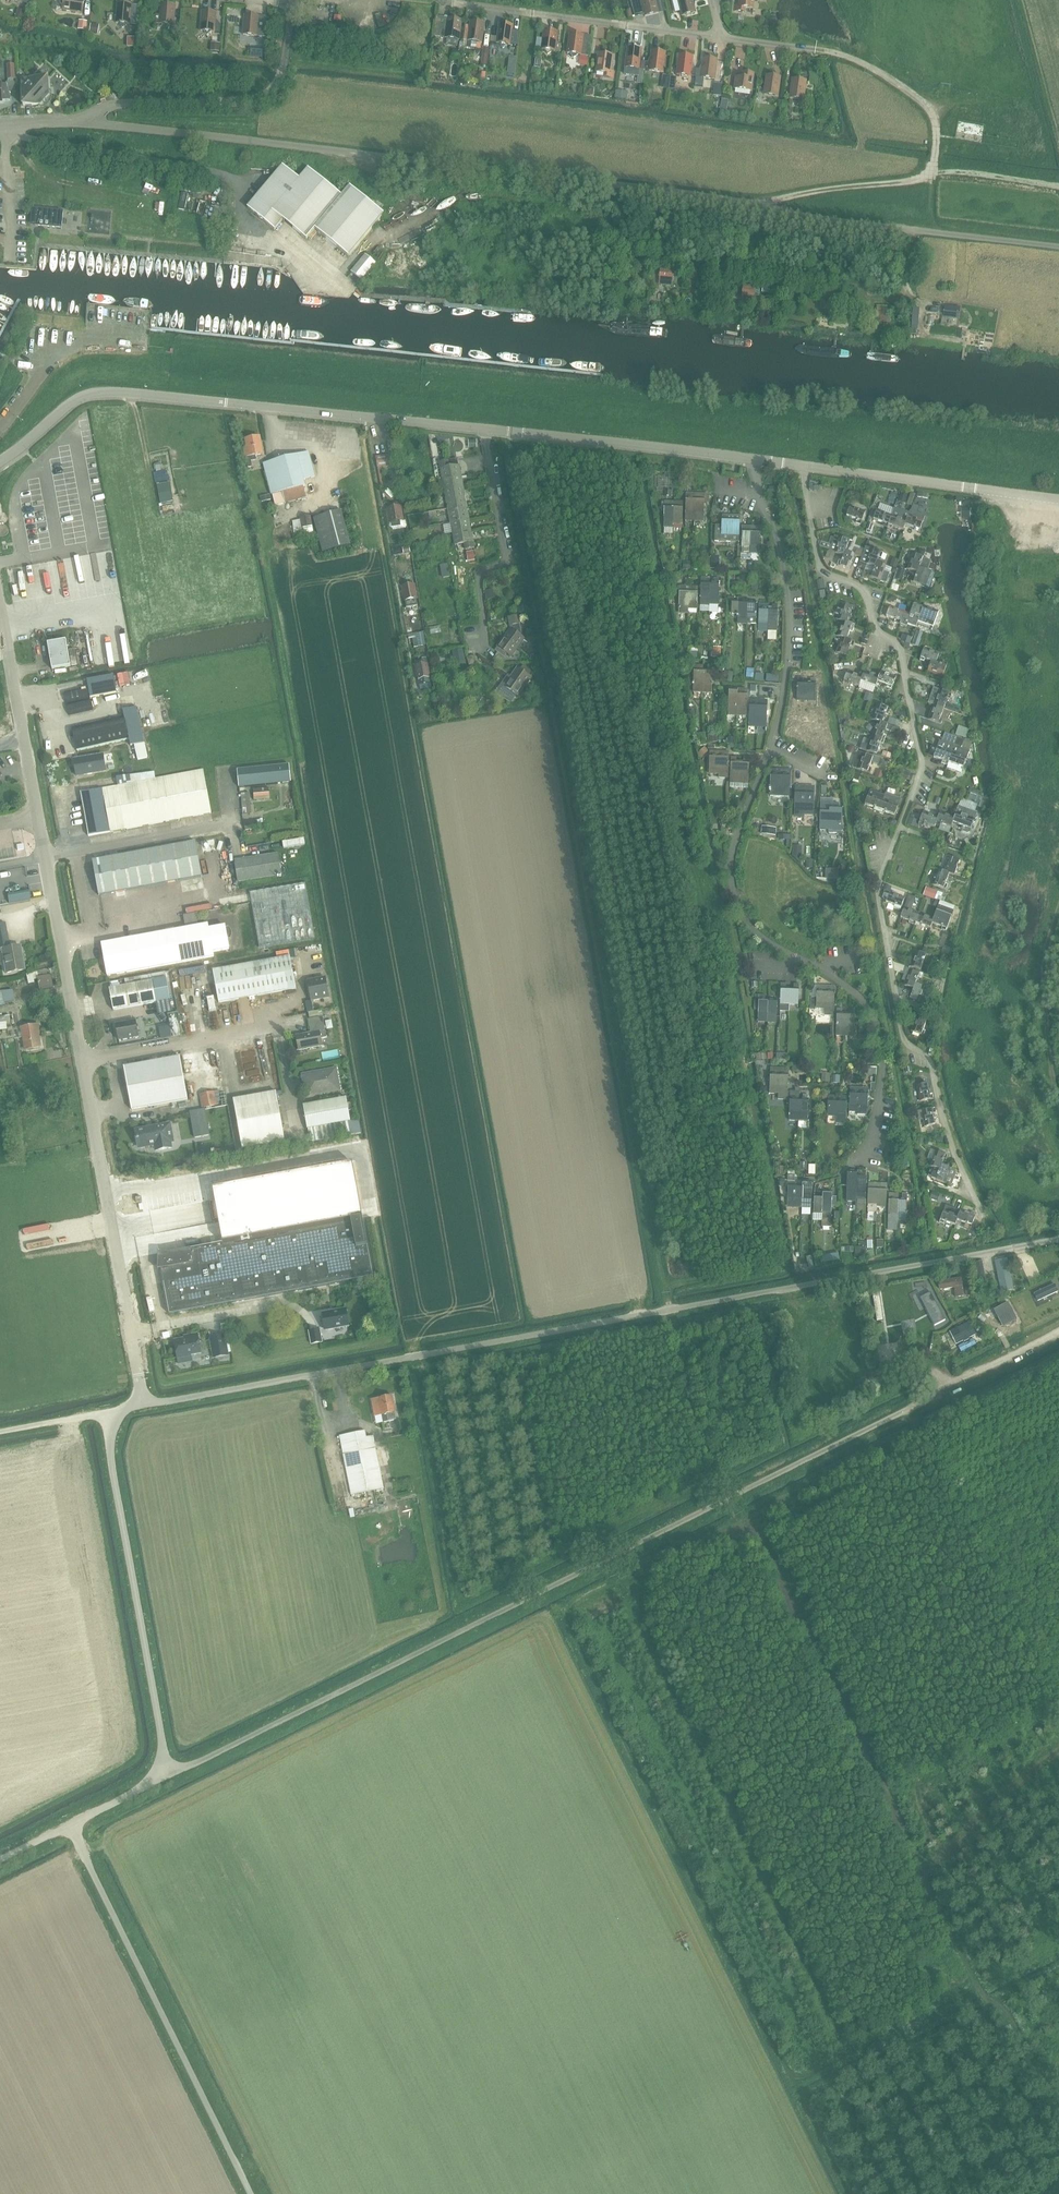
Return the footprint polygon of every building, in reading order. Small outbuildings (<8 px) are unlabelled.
[(63,10),(82,13),(84,0),(64,0),(60,3),(63,7),(63,10)] [(633,7),(635,17),(644,14),(645,17),(658,13),(656,3),(661,1),(661,0),(641,0),(642,5),(633,7)] [(682,16),(695,13),(693,2),(698,0),(678,0),(682,16)] [(735,11),(744,11),(745,8),(753,8),(753,0),(756,0),(764,1),(764,0),(740,0),(739,5),(735,5),(735,11)] [(118,4),(116,24),(119,24),(122,28),(127,25),(130,25),(135,25),(136,17),(131,17),(132,5),(118,4)] [(161,5),(160,16),(155,16),(154,23),(159,24),(173,26),(175,6),(161,5)] [(18,10),(15,19),(22,21),(25,12),(18,10)] [(202,12),(200,31),(203,32),(207,36),(211,32),(214,33),(219,33),(220,25),(215,25),(216,13),(202,12)] [(245,15),(243,35),(246,35),(254,36),(257,36),(263,37),(264,27),(258,27),(259,17),(245,15)] [(434,28),(433,36),(436,37),(440,37),(459,40),(462,20),(448,18),(446,30),(441,29),(437,29),(434,28)] [(80,21),(79,29),(87,31),(88,22),(80,21)] [(482,43),(484,23),(470,21),(468,41),(482,43)] [(90,24),(89,33),(98,34),(99,26),(90,24)] [(490,36),(489,42),(496,43),(499,44),(503,48),(507,45),(510,45),(517,46),(519,31),(512,30),(513,26),(499,24),(497,37),(490,36)] [(558,32),(544,30),(542,49),(544,49),(548,54),(553,51),(560,52),(562,44),(556,43),(558,32)] [(584,35),(570,33),(567,53),(570,53),(574,58),(578,54),(581,55),(584,35)] [(211,43),(211,51),(219,52),(220,44),(211,43)] [(625,68),(624,75),(637,77),(636,84),(641,85),(643,70),(644,70),(645,62),(640,61),(641,50),(628,48),(625,68)] [(650,63),(645,62),(644,70),(663,72),(665,53),(652,51),(650,63)] [(453,52),(452,59),(460,60),(461,53),(453,52)] [(614,78),(614,72),(610,72),(613,56),(599,54),(596,72),(605,73),(604,77),(614,78)] [(677,75),(696,77),(697,69),(691,68),(693,57),(679,55),(677,75)] [(581,56),(580,64),(588,65),(589,57),(581,56)] [(702,70),(697,69),(696,77),(699,77),(715,79),(717,60),(703,58),(702,70)] [(468,71),(467,78),(476,79),(477,72),(468,71)] [(751,91),(754,74),(743,72),(742,78),(736,77),(735,89),(751,91)] [(669,83),(668,89),(675,90),(676,84),(676,79),(674,77),(670,76),(669,83)] [(778,97),(780,77),(767,76),(764,95),(778,97)] [(31,80),(22,80),(22,89),(23,106),(40,105),(40,101),(44,97),(49,96),(48,79),(31,80)] [(804,100),(806,81),(793,79),(790,98),(804,100)] [(2,104),(2,101),(11,100),(11,101),(12,101),(7,83),(6,83),(6,84),(0,84),(0,104),(2,104)] [(714,84),(713,96),(720,96),(721,85),(714,84)] [(616,91),(615,100),(626,101),(627,92),(616,91)] [(342,197),(336,192),(308,169),(299,179),(282,165),(247,208),(274,231),(282,221),(306,240),(315,230),(348,257),(384,215),(350,187),(342,197)] [(35,208),(34,225),(61,227),(62,210),(35,208)] [(365,255),(351,272),(361,281),(376,263),(365,255)] [(661,269),(660,277),(674,278),(674,272),(675,270),(661,269)] [(742,295),(755,297),(757,288),(743,286),(742,295)] [(829,306),(843,307),(844,298),(830,296),(829,306)] [(945,306),(944,315),(957,316),(958,308),(945,306)] [(876,322),(886,323),(887,312),(877,312),(876,322)] [(752,339),(713,335),(713,343),(751,347),(752,339)] [(870,352),(866,353),(865,357),(869,360),(898,362),(899,359),(897,355),(870,352)] [(252,468),(251,461),(256,461),(256,456),(262,455),(259,438),(246,440),(247,448),(244,449),(246,458),(248,469),(252,468)] [(299,455),(263,464),(272,495),(275,506),(285,503),(306,498),(303,487),(305,486),(303,480),(305,480),(315,477),(308,452),(299,455)] [(440,462),(443,480),(460,477),(458,466),(449,467),(448,461),(440,462)] [(443,480),(445,491),(462,488),(460,477),(443,480)] [(170,483),(157,486),(160,505),(173,502),(170,483)] [(445,491),(448,506),(456,505),(465,503),(462,488),(445,491)] [(686,515),(685,521),(694,521),(694,515),(695,499),(695,495),(691,495),(687,495),(686,515)] [(695,499),(694,515),(694,521),(703,521),(703,515),(704,496),(699,496),(695,495),(695,499)] [(399,521),(402,521),(400,507),(399,502),(388,504),(388,509),(391,523),(392,527),(400,526),(399,521)] [(661,502),(661,512),(664,512),(664,522),(663,528),(665,528),(664,533),(673,534),(673,528),(673,523),(674,507),(674,502),(670,502),(665,502),(665,503),(661,502)] [(674,507),(673,523),(673,528),(674,528),(673,525),(682,525),(682,523),(682,504),(683,503),(674,502),(674,507)] [(456,505),(457,508),(458,512),(466,510),(465,503),(456,505)] [(861,522),(865,513),(850,507),(846,517),(861,522)] [(891,515),(887,525),(903,531),(904,526),(904,525),(909,513),(908,513),(894,507),(891,515)] [(448,509),(451,524),(468,521),(466,510),(458,512),(457,508),(448,509)] [(961,508),(961,519),(970,519),(970,509),(961,508)] [(872,520),(887,525),(891,515),(876,510),(872,520)] [(904,525),(904,526),(919,531),(925,516),(909,510),(908,513),(909,513),(904,525)] [(322,552),(350,545),(341,511),(313,518),(322,552)] [(301,519),(292,521),(294,534),(314,532),(311,516),(300,517),(301,519)] [(715,525),(714,542),(730,542),(730,541),(730,535),(731,521),(731,517),(726,517),(722,516),(722,525),(716,525),(715,525)] [(730,541),(730,542),(739,542),(739,536),(739,517),(734,517),(731,517),(731,521),(730,535),(730,541)] [(451,524),(453,534),(470,531),(468,521),(451,524)] [(742,528),(742,547),(750,547),(751,547),(751,532),(751,528),(747,528),(742,528)] [(751,547),(750,547),(750,554),(759,554),(759,548),(760,528),(755,528),(751,528),(751,532),(751,547)] [(455,544),(464,543),(472,541),(470,531),(453,534),(455,544)] [(829,551),(843,556),(844,557),(845,552),(849,542),(834,536),(829,551)] [(865,547),(860,562),(863,563),(865,564),(866,565),(867,565),(874,568),(876,563),(877,563),(880,553),(871,549),(865,547)] [(857,549),(855,555),(861,557),(863,551),(857,549)] [(474,551),(467,552),(468,561),(475,560),(474,551)] [(855,555),(845,552),(844,557),(843,556),(840,567),(849,570),(855,555)] [(712,555),(711,569),(719,569),(720,556),(712,555)] [(913,555),(908,570),(917,573),(919,568),(927,571),(931,561),(923,558),(916,556),(913,555)] [(892,559),(890,566),(896,568),(898,561),(892,559)] [(874,568),(870,578),(880,582),(886,583),(891,568),(886,566),(877,563),(876,563),(874,568)] [(935,574),(919,569),(919,568),(917,573),(913,584),(929,589),(935,574)] [(700,599),(700,605),(710,606),(710,599),(710,584),(710,580),(705,580),(701,580),(700,599)] [(710,599),(710,606),(717,606),(718,600),(718,581),(713,580),(713,584),(710,584),(710,599)] [(892,584),(890,590),(896,592),(898,586),(892,584)] [(416,599),(414,585),(402,587),(405,601),(406,608),(417,606),(416,599)] [(679,607),(679,613),(688,614),(688,607),(689,592),(689,588),(685,588),(680,588),(679,607)] [(689,592),(688,607),(697,608),(697,588),(692,588),(689,588),(689,592)] [(493,589),(485,590),(487,599),(495,597),(493,589)] [(738,624),(747,624),(748,603),(743,602),(743,599),(739,599),(738,606),(732,605),(731,615),(737,615),(737,617),(738,617),(738,624)] [(748,603),(747,624),(756,625),(756,603),(748,603)] [(837,620),(842,622),(847,623),(852,608),(842,605),(837,620)] [(759,606),(759,625),(759,631),(767,631),(768,610),(768,606),(764,606),(759,606)] [(768,610),(767,631),(776,631),(777,606),(772,606),(772,610),(768,610)] [(921,613),(919,618),(917,623),(932,628),(936,618),(938,611),(923,606),(921,613)] [(889,607),(886,617),(894,620),(894,623),(900,625),(901,623),(904,613),(889,607)] [(904,613),(901,623),(916,628),(917,623),(919,618),(904,613)] [(510,630),(504,639),(517,649),(523,640),(527,643),(528,641),(527,634),(521,630),(518,615),(508,617),(510,625),(511,625),(512,631),(510,630)] [(837,636),(837,637),(842,638),(847,640),(847,639),(850,631),(852,632),(854,626),(852,625),(847,623),(842,622),(837,636)] [(423,633),(408,636),(409,643),(412,642),(413,648),(425,645),(423,633)] [(902,636),(901,641),(904,643),(903,646),(908,647),(911,640),(902,636)] [(915,637),(912,643),(918,645),(921,639),(915,637)] [(852,641),(847,639),(847,640),(842,638),(837,653),(846,656),(852,641)] [(511,657),(517,649),(504,639),(495,651),(504,657),(506,654),(511,657)] [(66,640),(47,644),(52,670),(71,666),(66,640)] [(920,658),(930,662),(930,661),(935,663),(939,654),(923,648),(920,658)] [(463,650),(452,651),(455,663),(465,661),(463,650)] [(474,655),(467,657),(469,665),(475,663),(474,655)] [(416,668),(414,671),(415,677),(417,679),(418,680),(419,685),(429,683),(429,678),(427,664),(427,660),(415,662),(415,666),(416,668)] [(946,667),(935,663),(930,661),(930,662),(927,671),(942,676),(946,667)] [(518,669),(511,678),(525,687),(534,674),(523,666),(520,671),(518,669)] [(694,686),(703,687),(703,667),(695,667),(694,671),(694,686)] [(703,687),(702,693),(711,693),(711,687),(712,667),(707,667),(703,667),(703,687)] [(859,687),(860,682),(862,677),(847,672),(843,682),(859,687)] [(860,682),(875,687),(877,682),(879,678),(878,678),(863,672),(862,677),(860,682)] [(879,678),(877,682),(892,688),(895,678),(880,672),(878,678),(879,678)] [(755,673),(755,681),(764,682),(764,674),(755,673)] [(91,698),(117,693),(113,675),(87,680),(89,687),(64,693),(69,715),(93,710),(91,698)] [(766,675),(766,682),(778,683),(779,676),(766,675)] [(501,685),(496,693),(501,697),(502,696),(512,702),(517,696),(518,697),(525,687),(512,679),(511,678),(505,687),(501,685)] [(797,698),(806,699),(806,679),(797,679),(797,698)] [(806,679),(806,699),(815,699),(815,680),(806,679)] [(933,688),(928,703),(934,705),(944,708),(951,711),(953,708),(945,705),(948,698),(950,699),(952,694),(949,694),(939,690),(933,688)] [(728,709),(728,715),(737,716),(738,693),(738,690),(734,690),(729,690),(728,709)] [(738,693),(737,716),(745,716),(745,710),(746,691),(741,691),(738,690),(738,693)] [(867,692),(864,700),(870,702),(873,694),(867,692)] [(749,720),(748,726),(757,727),(758,721),(759,700),(749,700),(749,704),(749,720)] [(758,721),(757,727),(766,727),(766,721),(767,705),(767,701),(759,700),(758,721)] [(878,705),(872,720),(877,721),(882,723),(885,714),(888,715),(890,709),(887,708),(878,705)] [(934,705),(929,720),(938,723),(941,724),(942,719),(940,719),(944,708),(934,705)] [(124,717),(72,728),(76,748),(77,751),(93,748),(129,740),(131,747),(135,746),(135,748),(138,760),(147,758),(145,748),(136,707),(123,710),(124,717)] [(888,724),(895,726),(897,720),(890,718),(888,724)] [(877,721),(872,736),(882,740),(885,730),(893,732),(895,727),(887,725),(882,723),(877,721)] [(958,727),(955,735),(961,737),(966,739),(969,731),(963,729),(958,727)] [(715,733),(708,734),(709,743),(717,742),(715,733)] [(937,748),(933,757),(942,761),(941,763),(947,766),(948,763),(954,748),(958,737),(946,733),(943,742),(939,741),(937,748)] [(877,755),(882,740),(872,736),(867,751),(877,755)] [(947,766),(946,768),(961,774),(963,768),(967,759),(969,751),(961,748),(964,740),(958,737),(954,748),(948,763),(947,766)] [(704,748),(698,753),(702,757),(708,752),(704,748)] [(710,752),(710,772),(719,772),(719,757),(719,753),(716,753),(710,752)] [(857,752),(852,767),(867,773),(871,762),(878,765),(881,758),(873,755),(872,757),(857,752)] [(719,772),(719,779),(727,779),(728,753),(723,753),(719,753),(719,757),(719,772)] [(103,754),(84,758),(73,760),(76,776),(106,771),(103,754)] [(730,783),(739,784),(740,762),(736,762),(737,757),(732,757),(730,783)] [(740,762),(739,784),(748,784),(749,757),(744,757),(744,762),(740,762)] [(289,765),(237,770),(239,788),(290,783),(289,765)] [(202,770),(155,779),(154,772),(118,777),(120,785),(80,793),(88,836),(210,814),(202,770)] [(877,770),(875,777),(882,779),(884,773),(877,770)] [(771,771),(770,796),(779,796),(780,776),(780,772),(776,771),(771,771)] [(780,776),(779,796),(788,797),(789,772),(785,772),(780,772),(780,776)] [(855,772),(853,778),(859,780),(861,774),(855,772)] [(795,808),(795,812),(804,813),(804,816),(804,813),(804,808),(805,793),(805,789),(801,789),(796,788),(795,808)] [(804,808),(804,813),(813,813),(813,809),(814,789),(809,789),(805,789),(805,793),(804,808)] [(865,805),(876,809),(874,814),(878,815),(885,796),(870,790),(865,805)] [(241,794),(243,815),(252,814),(249,793),(241,794)] [(885,796),(878,815),(882,817),(884,812),(895,816),(901,799),(886,793),(885,796)] [(970,793),(967,803),(979,807),(981,802),(984,802),(986,803),(987,800),(984,798),(970,793)] [(820,826),(820,830),(829,830),(830,806),(826,806),(821,806),(820,826)] [(829,830),(829,833),(842,833),(843,806),(830,806),(829,830)] [(953,823),(963,827),(962,830),(963,832),(967,833),(969,832),(970,830),(976,814),(958,807),(954,818),(953,823)] [(934,828),(936,823),(938,818),(923,812),(919,822),(934,828)] [(938,818),(936,823),(951,828),(953,823),(954,818),(940,813),(938,818)] [(910,815),(907,824),(914,827),(917,821),(913,819),(914,817),(910,815)] [(245,830),(258,827),(257,820),(244,824),(245,830)] [(763,827),(762,834),(776,835),(776,828),(763,827)] [(201,876),(195,841),(92,860),(98,895),(100,895),(201,876)] [(793,849),(793,856),(802,864),(803,856),(803,849),(793,849)] [(239,882),(281,875),(277,854),(235,861),(239,882)] [(950,858),(944,872),(944,873),(949,874),(949,875),(954,876),(960,861),(950,858)] [(826,870),(826,880),(838,880),(838,871),(826,870)] [(939,871),(934,886),(943,889),(946,890),(948,885),(945,884),(949,875),(949,874),(944,873),(944,872),(939,871)] [(250,892),(259,948),(315,939),(306,883),(250,892)] [(901,908),(904,899),(889,893),(886,903),(901,908)] [(933,919),(932,924),(942,928),(941,930),(946,931),(953,910),(939,905),(938,907),(933,919)] [(901,918),(916,924),(919,914),(904,909),(901,918)] [(163,932),(169,965),(214,956),(213,952),(229,949),(225,926),(209,929),(208,924),(199,926),(196,913),(183,916),(185,928),(163,932)] [(919,914),(916,924),(930,929),(932,924),(933,919),(919,914)] [(24,970),(20,946),(9,948),(4,923),(0,924),(0,950),(1,950),(6,974),(24,970)] [(107,976),(169,965),(163,932),(108,942),(101,943),(107,976)] [(298,956),(296,948),(290,949),(291,958),(298,956)] [(922,966),(926,955),(916,952),(910,967),(920,971),(922,966)] [(272,960),(213,970),(219,1002),(277,992),(296,988),(290,956),(272,960)] [(922,966),(920,971),(932,975),(934,970),(922,966)] [(904,986),(913,989),(914,989),(915,984),(919,974),(909,971),(904,986)] [(152,981),(166,978),(165,972),(125,980),(126,986),(152,981)] [(37,978),(39,991),(53,988),(50,975),(37,978)] [(166,978),(109,989),(113,1010),(170,1000),(166,978)] [(326,978),(307,981),(311,1001),(329,998),(326,978)] [(780,1005),(780,1010),(789,1011),(789,1005),(790,989),(786,989),(786,985),(786,984),(781,984),(781,985),(780,1005)] [(790,989),(789,1005),(798,1006),(799,989),(799,985),(794,984),(794,989),(790,989)] [(910,999),(919,1003),(926,1005),(931,990),(925,988),(915,984),(914,989),(913,989),(910,999)] [(816,998),(816,1009),(825,1009),(826,991),(822,991),(822,986),(816,986),(816,991),(816,998)] [(825,1009),(825,1016),(834,1016),(834,1009),(834,991),(834,987),(829,987),(829,991),(826,991),(825,1009)] [(759,995),(758,1016),(758,1022),(767,1023),(767,1016),(768,1000),(763,1000),(763,995),(759,995)] [(767,1016),(776,1016),(776,1000),(768,1000),(767,1016)] [(836,1036),(845,1036),(846,1014),(842,1014),(842,1010),(837,1010),(836,1036)] [(846,1014),(845,1036),(854,1037),(854,1030),(854,1010),(849,1010),(849,1014),(846,1014)] [(7,1029),(7,1026),(7,1025),(11,1024),(10,1016),(5,1016),(4,1011),(0,1011),(0,1031),(7,1029)] [(163,1014),(158,1017),(162,1022),(167,1019),(163,1014)] [(310,1033),(296,1036),(299,1050),(322,1046),(321,1039),(327,1037),(326,1035),(323,1017),(308,1019),(310,1033)] [(921,1035),(927,1020),(917,1017),(911,1031),(921,1035)] [(116,1024),(119,1040),(138,1037),(135,1021),(116,1024)] [(38,1032),(39,1032),(38,1025),(21,1028),(25,1051),(40,1048),(38,1032)] [(169,1027),(160,1029),(162,1039),(171,1037),(169,1027)] [(132,1110),(188,1100),(180,1057),(124,1067),(132,1110)] [(770,1090),(769,1093),(778,1094),(778,1090),(779,1074),(779,1067),(771,1066),(770,1074),(770,1090)] [(877,1066),(865,1066),(865,1074),(876,1074),(877,1066)] [(778,1096),(778,1099),(787,1099),(787,1104),(790,1104),(790,1095),(790,1091),(787,1091),(788,1075),(788,1067),(779,1067),(779,1074),(778,1090),(778,1094),(778,1096)] [(303,1075),(305,1087),(307,1096),(339,1090),(335,1070),(303,1075)] [(822,1074),(821,1082),(830,1083),(830,1074),(822,1074)] [(920,1102),(930,1100),(927,1084),(917,1086),(920,1102)] [(849,1109),(858,1109),(859,1093),(855,1093),(855,1089),(850,1089),(849,1109)] [(859,1093),(858,1109),(858,1115),(867,1115),(868,1089),(863,1089),(863,1093),(859,1093)] [(789,1115),(789,1120),(799,1120),(799,1116),(799,1100),(800,1090),(790,1090),(790,1091),(790,1095),(790,1104),(789,1115)] [(276,1092),(233,1099),(242,1149),(285,1141),(276,1092)] [(214,1093),(201,1095),(203,1107),(216,1104),(214,1093)] [(828,1116),(837,1117),(837,1101),(833,1100),(833,1096),(829,1096),(828,1116)] [(350,1121),(346,1097),(304,1105),(307,1129),(350,1121)] [(837,1101),(837,1117),(836,1123),(845,1124),(845,1117),(846,1097),(841,1097),(841,1101),(837,1101)] [(799,1116),(799,1120),(807,1120),(807,1116),(808,1100),(799,1100),(799,1116)] [(205,1109),(190,1112),(192,1129),(208,1126),(205,1109)] [(925,1127),(935,1125),(932,1109),(922,1111),(925,1127)] [(350,1121),(307,1129),(310,1143),(353,1135),(350,1121)] [(170,1124),(155,1127),(154,1127),(154,1128),(153,1128),(153,1129),(147,1130),(147,1129),(146,1129),(145,1129),(136,1130),(135,1127),(138,1141),(138,1142),(139,1144),(140,1145),(142,1146),(145,1146),(155,1144),(156,1147),(157,1148),(160,1149),(162,1149),(171,1148),(170,1142),(173,1141),(170,1124)] [(930,1167),(939,1170),(941,1165),(945,1155),(935,1151),(930,1167)] [(887,1157),(886,1164),(896,1166),(897,1159),(887,1157)] [(158,1252),(158,1269),(161,1269),(164,1283),(166,1293),(167,1301),(170,1315),(286,1293),(373,1277),(362,1217),(352,1163),(213,1188),(223,1243),(171,1253),(158,1252)] [(819,1164),(817,1172),(825,1174),(827,1166),(819,1164)] [(933,1172),(931,1179),(935,1180),(945,1184),(952,1186),(957,1171),(950,1169),(941,1165),(939,1170),(937,1174),(933,1172)] [(848,1194),(847,1200),(856,1201),(856,1197),(856,1194),(857,1178),(857,1171),(848,1170),(848,1173),(848,1175),(848,1194)] [(856,1194),(856,1197),(865,1198),(865,1195),(866,1175),(866,1171),(857,1171),(857,1178),(856,1194)] [(802,1186),(802,1202),(802,1206),(810,1207),(810,1202),(811,1182),(802,1182),(802,1186)] [(787,1201),(793,1201),(793,1206),(802,1206),(802,1202),(802,1186),(794,1186),(794,1185),(788,1185),(788,1194),(787,1201)] [(869,1188),(868,1204),(867,1212),(877,1212),(877,1205),(878,1189),(869,1188)] [(878,1189),(877,1205),(886,1205),(886,1189),(878,1189)] [(932,1192),(929,1199),(936,1202),(939,1195),(932,1192)] [(815,1193),(814,1211),(813,1214),(822,1214),(823,1194),(815,1193)] [(822,1214),(822,1226),(831,1227),(831,1212),(832,1194),(823,1194),(822,1214)] [(889,1195),(888,1221),(888,1230),(897,1230),(897,1222),(898,1199),(894,1199),(895,1195),(889,1195)] [(898,1199),(897,1222),(906,1222),(907,1195),(902,1195),(902,1199),(898,1199)] [(955,1226),(957,1220),(956,1220),(958,1216),(960,1211),(945,1206),(940,1220),(955,1226)] [(956,1220),(957,1220),(972,1226),(975,1215),(960,1210),(960,1211),(958,1216),(956,1220)] [(829,1254),(820,1256),(821,1263),(831,1261),(829,1254)] [(994,1263),(1000,1295),(1013,1293),(1007,1261),(994,1263)] [(977,1285),(985,1283),(982,1265),(974,1266),(977,1285)] [(938,1282),(939,1290),(954,1288),(955,1293),(955,1298),(964,1297),(963,1293),(961,1278),(938,1282)] [(1055,1293),(1058,1292),(1054,1284),(1034,1293),(1034,1294),(1037,1301),(1055,1293)] [(877,1290),(870,1291),(873,1318),(880,1317),(877,1290)] [(945,1317),(931,1290),(922,1295),(936,1322),(945,1317)] [(993,1310),(1002,1327),(1015,1320),(1006,1303),(993,1310)] [(325,1331),(349,1327),(346,1310),(322,1314),(325,1331)] [(973,1333),(968,1322),(947,1332),(943,1343),(952,1337),(955,1342),(973,1333)] [(311,1345),(322,1343),(319,1330),(309,1332),(311,1345)] [(980,1330),(976,1335),(984,1341),(988,1335),(980,1330)] [(178,1358),(201,1354),(198,1334),(188,1336),(189,1339),(175,1341),(178,1358)] [(225,1335),(209,1338),(213,1358),(229,1356),(225,1335)] [(392,1397),(379,1399),(372,1400),(374,1416),(381,1415),(383,1423),(396,1420),(395,1413),(392,1397)] [(378,1462),(375,1449),(373,1437),(362,1439),(361,1432),(339,1437),(345,1468),(351,1495),(383,1489),(378,1462)]
